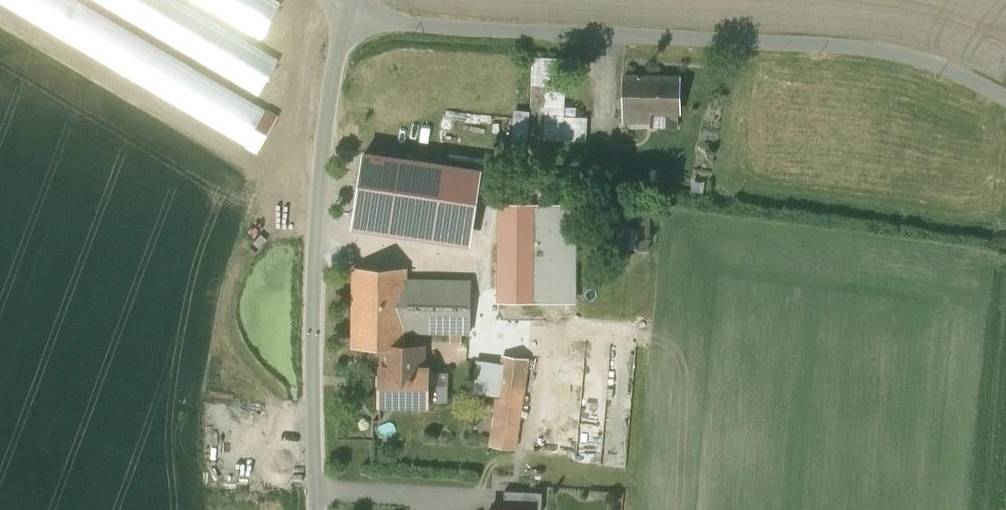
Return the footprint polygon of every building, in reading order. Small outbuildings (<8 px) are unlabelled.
[(70,0),(0,0),(253,147),(271,117),(70,0)] [(169,0),(98,0),(258,93),(276,63),(169,0)] [(268,0),(197,0),(259,36),(277,5),(268,0)] [(517,107),(516,148),(547,149),(547,138),(592,139),(592,114),(580,114),(580,105),(570,104),(570,55),(535,54),(535,107),(517,107)] [(679,77),(623,78),(623,122),(651,122),(651,113),(680,112),(679,77)] [(480,170),(364,154),(354,224),(470,240),(480,170)] [(536,205),(501,204),(500,300),(570,301),(570,208),(536,208),(536,205)] [(635,247),(653,248),(655,204),(645,204),(644,227),(635,227),(635,247)] [(407,269),(354,268),(353,347),(384,348),(404,348),(405,347),(405,331),(406,280),(407,269)] [(471,281),(406,280),(405,331),(470,332),(471,281)] [(423,347),(405,347),(404,348),(384,348),(383,367),(381,367),(381,384),(379,384),(379,403),(429,404),(429,400),(429,372),(429,368),(423,368),(423,347)] [(587,348),(582,460),(628,462),(633,349),(587,348)] [(528,359),(504,355),(503,364),(498,396),(491,445),(515,449),(528,359)] [(503,364),(477,360),(473,392),(498,396),(503,364)] [(447,372),(429,372),(429,400),(447,401),(447,372)]
